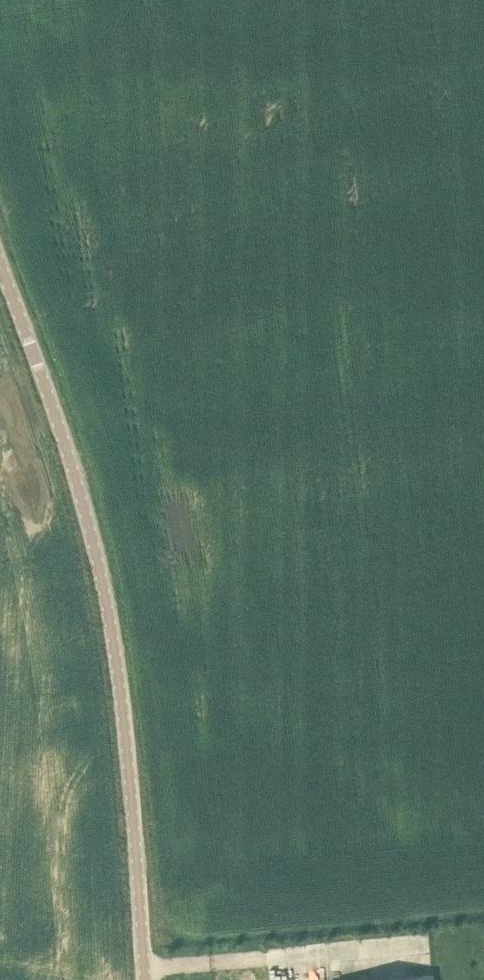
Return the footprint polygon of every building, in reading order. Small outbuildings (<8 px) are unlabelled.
[(432,972),(350,979),(433,979),(432,972)]
